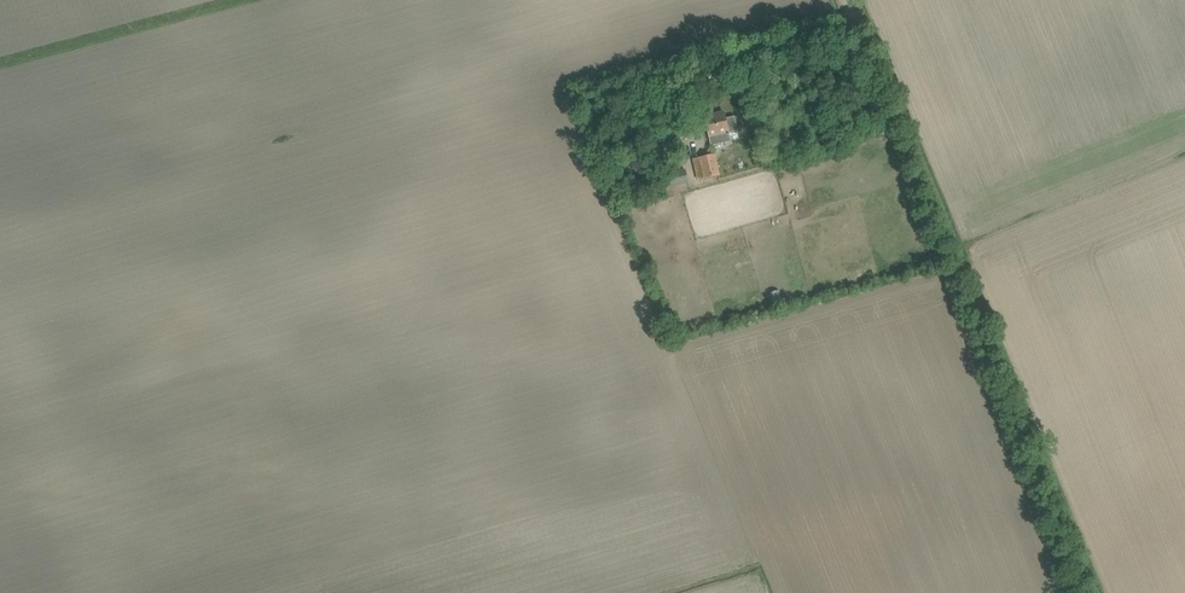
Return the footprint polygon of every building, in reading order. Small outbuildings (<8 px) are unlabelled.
[(735,116),(726,118),(724,112),(705,116),(710,135),(709,135),(711,146),(731,141),(729,132),(739,130),(735,116)] [(765,128),(763,141),(778,142),(780,130),(765,128)] [(701,158),(706,177),(719,174),(714,155),(701,158)] [(685,170),(662,175),(658,158),(651,160),(655,179),(661,177),(664,188),(688,183),(685,170)]
